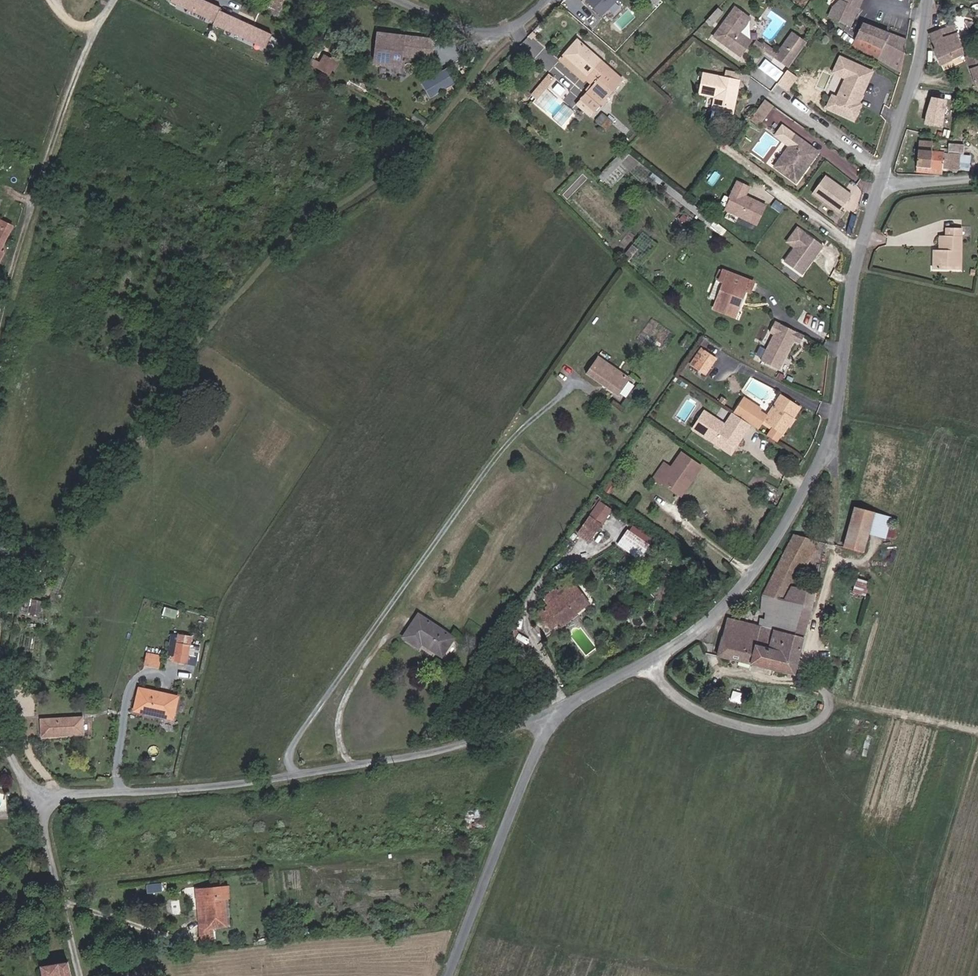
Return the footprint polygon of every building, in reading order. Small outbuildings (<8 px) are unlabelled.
[(219,10),(220,7),(204,0),(170,0),(170,1),(214,20),(213,23),(265,47),(271,34),(219,10)] [(272,14),(278,0),(259,0),(256,6),(272,14)] [(618,0),(585,0),(601,16),(618,0)] [(855,2),(849,0),(834,0),(829,5),(825,14),(846,23),(855,2)] [(733,5),(711,35),(718,40),(720,38),(723,40),(724,44),(738,54),(749,39),(737,31),(748,16),(733,5)] [(721,13),(717,8),(704,20),(708,25),(721,13)] [(850,44),(876,54),(885,30),(859,20),(850,44)] [(950,55),(963,51),(953,22),(940,27),(945,42),(950,55)] [(934,45),(945,42),(940,27),(929,31),(934,45)] [(432,51),(433,34),(419,33),(419,32),(388,30),(387,44),(382,44),(381,63),(397,64),(397,55),(402,56),(402,49),(432,51)] [(789,30),(781,41),(796,52),(804,40),(789,30)] [(597,102),(620,74),(575,38),(557,59),(580,79),(586,72),(593,78),(583,91),(597,102)] [(753,39),(751,42),(761,50),(763,48),(772,54),(774,51),(761,41),(759,44),(753,39)] [(796,52),(781,41),(774,51),(772,54),(787,64),(796,52)] [(939,59),(950,55),(945,42),(934,45),(936,52),(939,59)] [(976,50),(964,53),(975,85),(977,84),(977,50),(976,50)] [(339,61),(328,54),(326,57),(337,64),(339,61)] [(835,54),(829,70),(837,73),(843,57),(835,54)] [(331,73),(337,64),(326,57),(324,61),(315,56),(312,61),(331,73)] [(829,93),(824,105),(851,116),(858,101),(855,99),(856,97),(855,94),(856,91),(859,90),(868,67),(843,57),(837,73),(842,75),(834,95),(829,93)] [(785,89),(795,75),(785,67),(775,81),(785,89)] [(421,80),(429,95),(453,83),(446,68),(421,80)] [(740,82),(738,89),(746,91),(750,77),(728,71),(726,78),(740,82)] [(710,116),(730,120),(735,102),(731,101),(732,97),(736,98),(738,89),(740,82),(726,78),(709,73),(705,89),(716,92),(710,116)] [(591,108),(597,102),(583,91),(578,96),(591,108)] [(941,126),(943,97),(925,96),(923,125),(941,126)] [(747,118),(758,124),(771,105),(762,98),(747,118)] [(594,121),(600,126),(605,119),(599,114),(594,121)] [(774,165),(794,180),(817,153),(796,137),(774,165)] [(916,164),(956,164),(955,147),(929,147),(928,139),(916,140),(916,164)] [(629,175),(642,163),(624,147),(596,179),(603,185),(620,167),(626,172),(629,175)] [(629,175),(641,185),(652,174),(642,163),(629,175)] [(603,185),(609,191),(626,172),(620,167),(603,185)] [(822,174),(811,196),(840,211),(851,189),(822,174)] [(750,188),(738,183),(730,199),(732,200),(726,212),(757,226),(766,207),(750,199),(750,200),(746,198),(750,188)] [(712,229),(709,226),(700,218),(694,224),(706,235),(712,229)] [(14,229),(0,219),(0,231),(9,237),(14,229)] [(933,265),(961,265),(961,224),(949,224),(949,233),(942,233),(943,246),(937,246),(933,246),(933,265)] [(9,237),(0,231),(0,250),(1,251),(9,237)] [(802,274),(823,245),(806,232),(784,261),(802,274)] [(754,306),(758,293),(722,276),(710,305),(720,310),(716,321),(735,330),(746,304),(754,306)] [(807,311),(797,328),(822,344),(827,336),(818,330),(823,321),(807,311)] [(759,361),(780,369),(792,339),(799,342),(803,332),(774,321),(759,361)] [(688,368),(691,370),(703,353),(699,351),(688,368)] [(691,370),(702,377),(713,360),(703,353),(691,370)] [(587,371),(617,393),(630,376),(599,354),(587,371)] [(788,395),(769,417),(743,395),(733,411),(751,423),(760,429),(767,420),(775,427),(772,431),(779,437),(787,427),(796,416),(803,407),(788,395)] [(743,430),(746,431),(751,423),(733,411),(725,423),(704,409),(692,427),(724,448),(729,439),(732,439),(738,443),(742,436),(742,433),(743,430)] [(787,427),(793,432),(802,421),(796,416),(787,427)] [(778,440),(779,437),(772,431),(769,435),(778,440)] [(724,448),(732,452),(738,443),(732,439),(729,439),(724,448)] [(691,475),(693,477),(703,462),(684,448),(671,466),(663,461),(653,476),(662,482),(665,478),(681,489),(691,475)] [(577,530),(588,538),(609,509),(598,501),(577,530)] [(844,546),(861,551),(873,511),(856,506),(844,546)] [(622,543),(642,556),(652,540),(632,527),(622,543)] [(811,589),(793,584),(815,538),(791,532),(762,595),(757,626),(725,615),(718,654),(793,672),(811,589)] [(869,581),(856,578),(853,591),(865,594),(869,581)] [(578,614),(593,603),(577,581),(560,593),(553,585),(543,593),(549,601),(540,608),(550,622),(560,614),(562,616),(573,609),(578,614)] [(445,651),(458,631),(423,609),(406,633),(419,642),(423,638),(445,651)] [(572,630),(583,621),(578,614),(573,609),(562,616),(572,630)] [(171,657),(177,657),(179,632),(173,632),(171,657)] [(181,642),(196,644),(198,635),(183,632),(181,642)] [(178,659),(193,662),(196,644),(181,642),(178,659)] [(147,665),(163,667),(165,653),(148,652),(147,665)] [(138,709),(166,716),(172,695),(143,688),(138,709)] [(43,731),(84,728),(83,711),(42,713),(43,731)] [(213,929),(232,927),(229,900),(232,900),(230,885),(201,888),(203,903),(210,903),(213,929)] [(70,963),(46,968),(47,975),(73,975),(70,963)]
